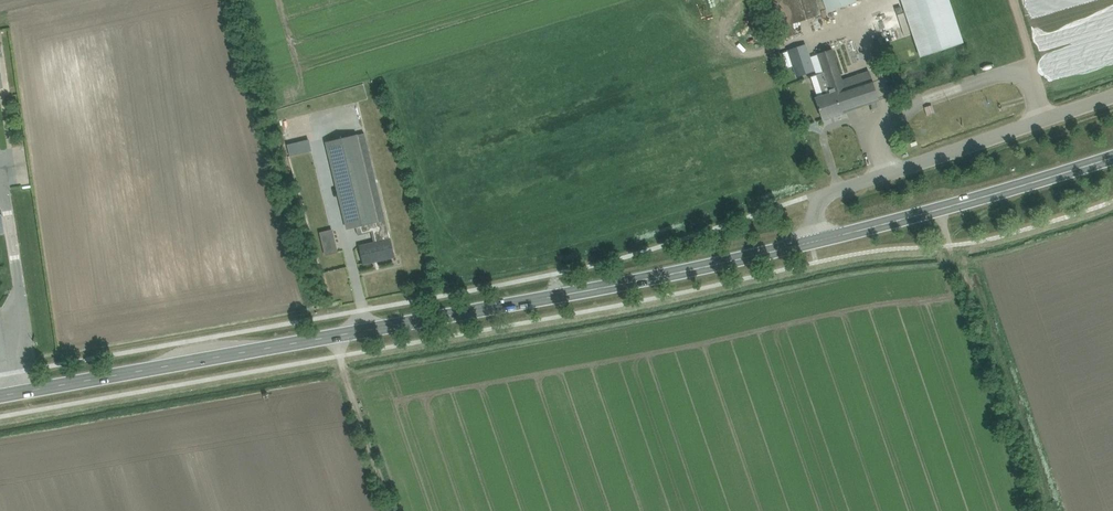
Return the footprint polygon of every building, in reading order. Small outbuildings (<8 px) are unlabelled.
[(785,38),(790,36),(796,34),(793,24),(821,14),(822,14),(820,10),(817,0),(770,0),(783,38),(785,38)] [(827,12),(863,0),(823,0),(827,12)] [(919,58),(961,44),(947,0),(900,0),(919,58)] [(797,76),(798,76),(814,71),(805,44),(789,50),(797,76)] [(879,100),(869,71),(843,80),(832,49),(818,54),(824,72),(816,75),(823,95),(816,98),(823,119),(879,100)] [(935,113),(932,105),(925,108),(927,115),(935,113)] [(384,214),(364,133),(326,143),(347,228),(356,226),(360,225),(362,233),(373,230),(374,236),(376,242),(374,243),(360,246),(364,263),(394,256),(390,239),(384,214)] [(308,141),(291,145),(293,154),(310,150),(308,141)] [(332,228),(319,231),(325,254),(338,251),(332,228)]
